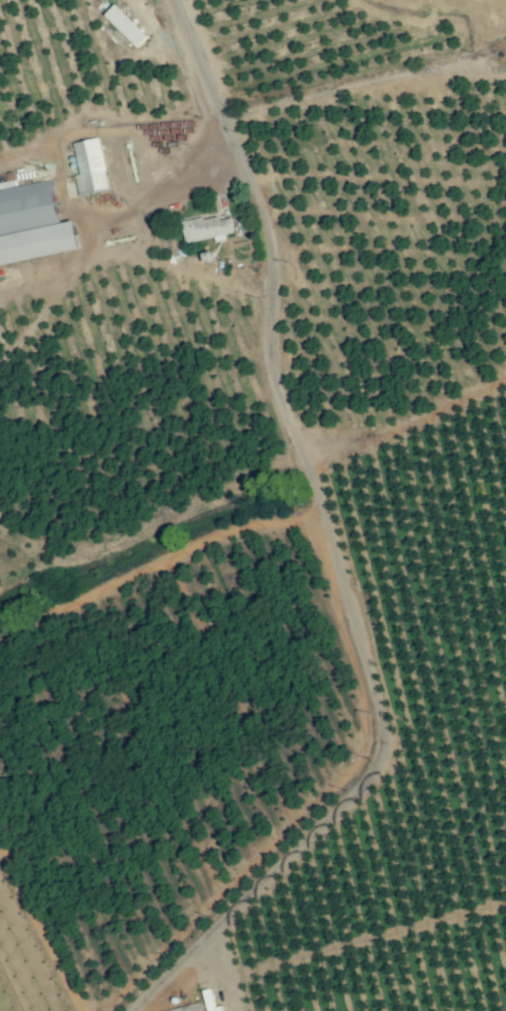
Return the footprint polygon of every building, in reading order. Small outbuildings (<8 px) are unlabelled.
[(148,36),(115,4),(105,16),(138,47),(148,36)] [(108,191),(99,138),(74,142),(79,173),(75,174),(79,196),(108,191)] [(80,250),(74,221),(62,223),(53,179),(0,189),(0,266),(80,250)] [(230,218),(216,220),(215,215),(180,222),(184,243),(214,237),(215,242),(226,240),(225,235),(233,233),(230,218)] [(201,1003),(166,1010),(203,1010),(201,1003)]
